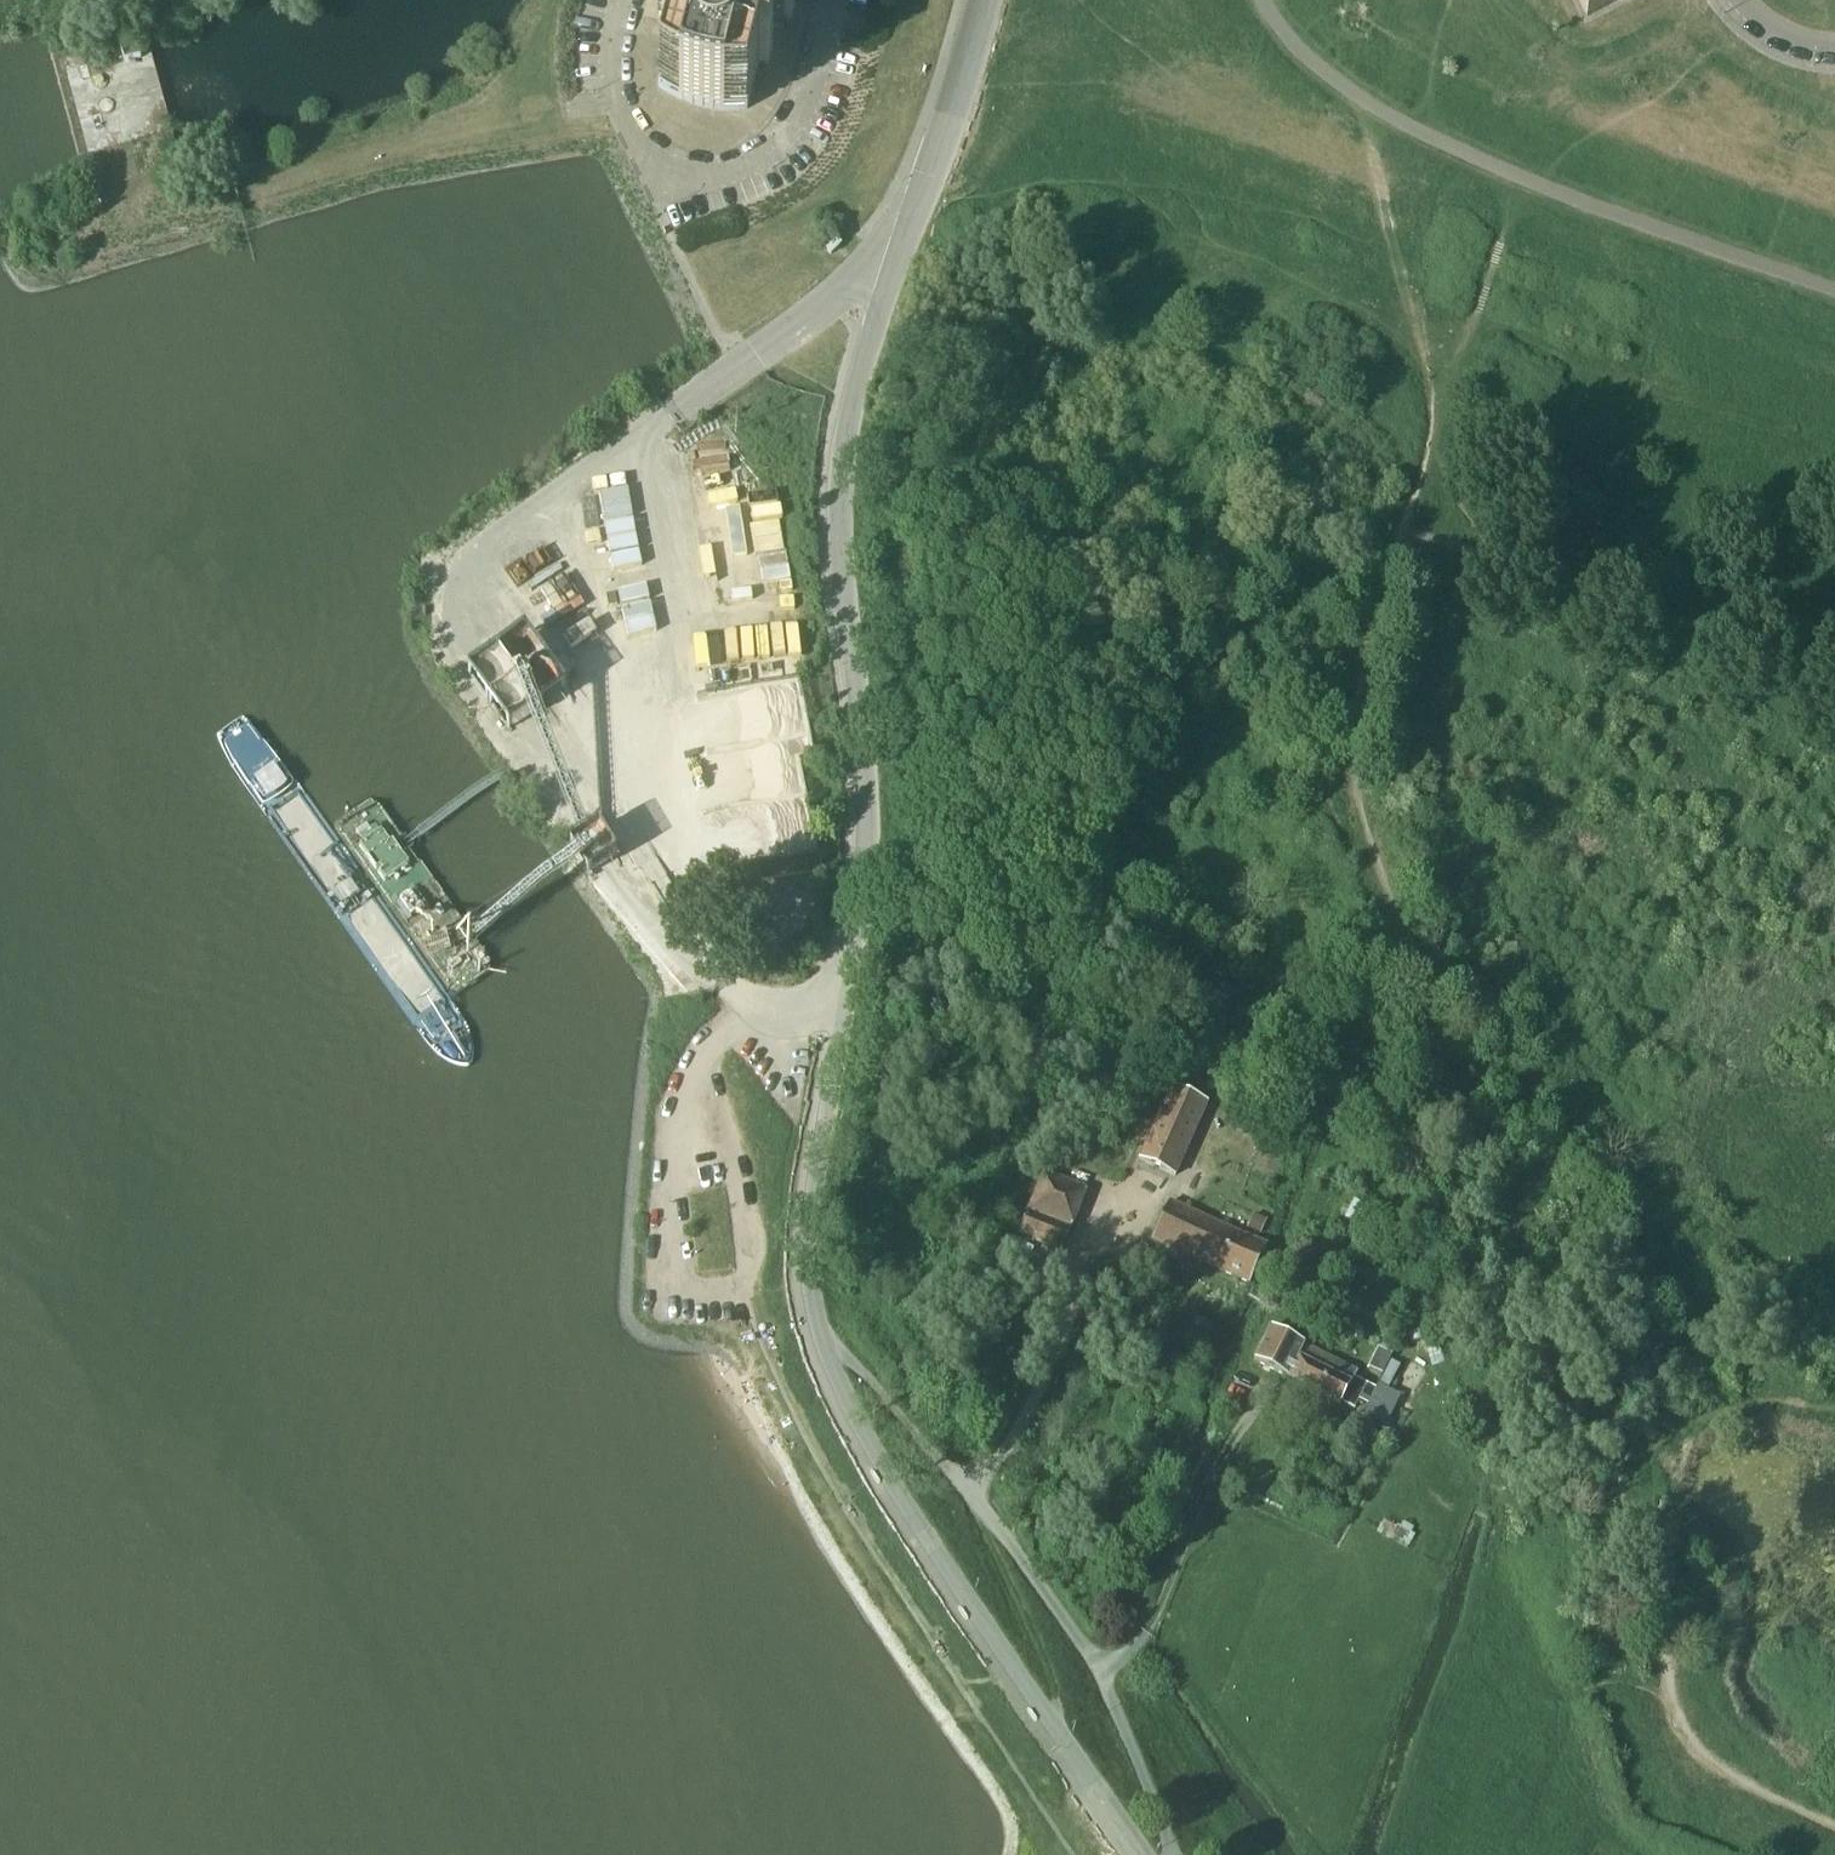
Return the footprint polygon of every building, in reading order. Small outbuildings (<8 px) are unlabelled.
[(661,36),(670,39),(658,86),(666,92),(673,96),(678,99),(685,102),(692,104),(700,106),(708,108),(715,109),(723,110),(731,110),(739,110),(746,109),(759,62),(768,64),(780,18),(790,20),(795,0),(670,0),(661,36)] [(1586,16),(1618,0),(1578,0),(1586,16)] [(134,37),(117,42),(124,66),(140,61),(134,37)] [(822,247),(830,254),(840,245),(832,237),(822,247)] [(590,616),(571,586),(546,601),(566,631),(590,616)] [(587,623),(567,636),(563,638),(571,650),(595,634),(587,623)] [(716,666),(736,663),(732,634),(711,637),(716,666)] [(498,714),(554,684),(529,636),(473,666),(498,714)] [(760,740),(810,730),(799,678),(749,688),(760,740)] [(759,862),(812,852),(808,833),(795,835),(787,794),(762,799),(766,819),(747,822),(744,806),(732,808),(740,848),(755,845),(759,862)] [(1172,1173),(1205,1104),(1169,1088),(1137,1157),(1172,1173)] [(1060,1250),(1087,1191),(1045,1172),(1043,1176),(1030,1209),(1019,1232),(1060,1250)] [(1191,1258),(1208,1220),(1167,1202),(1150,1239),(1191,1258)] [(1253,1215),(1247,1228),(1259,1234),(1265,1221),(1253,1215)] [(1265,1246),(1244,1236),(1237,1234),(1221,1226),(1208,1220),(1191,1258),(1248,1284),(1265,1246)] [(1357,1372),(1270,1328),(1253,1361),(1340,1405),(1346,1394),(1358,1401),(1364,1390),(1366,1385),(1354,1379),(1357,1372)] [(1415,1387),(1426,1365),(1412,1358),(1411,1359),(1395,1351),(1385,1370),(1400,1379),(1415,1387)] [(1381,1422),(1393,1395),(1376,1387),(1373,1394),(1368,1405),(1358,1401),(1353,1413),(1355,1424),(1374,1435),(1381,1422)] [(1368,1405),(1373,1394),(1364,1390),(1358,1401),(1368,1405)]
